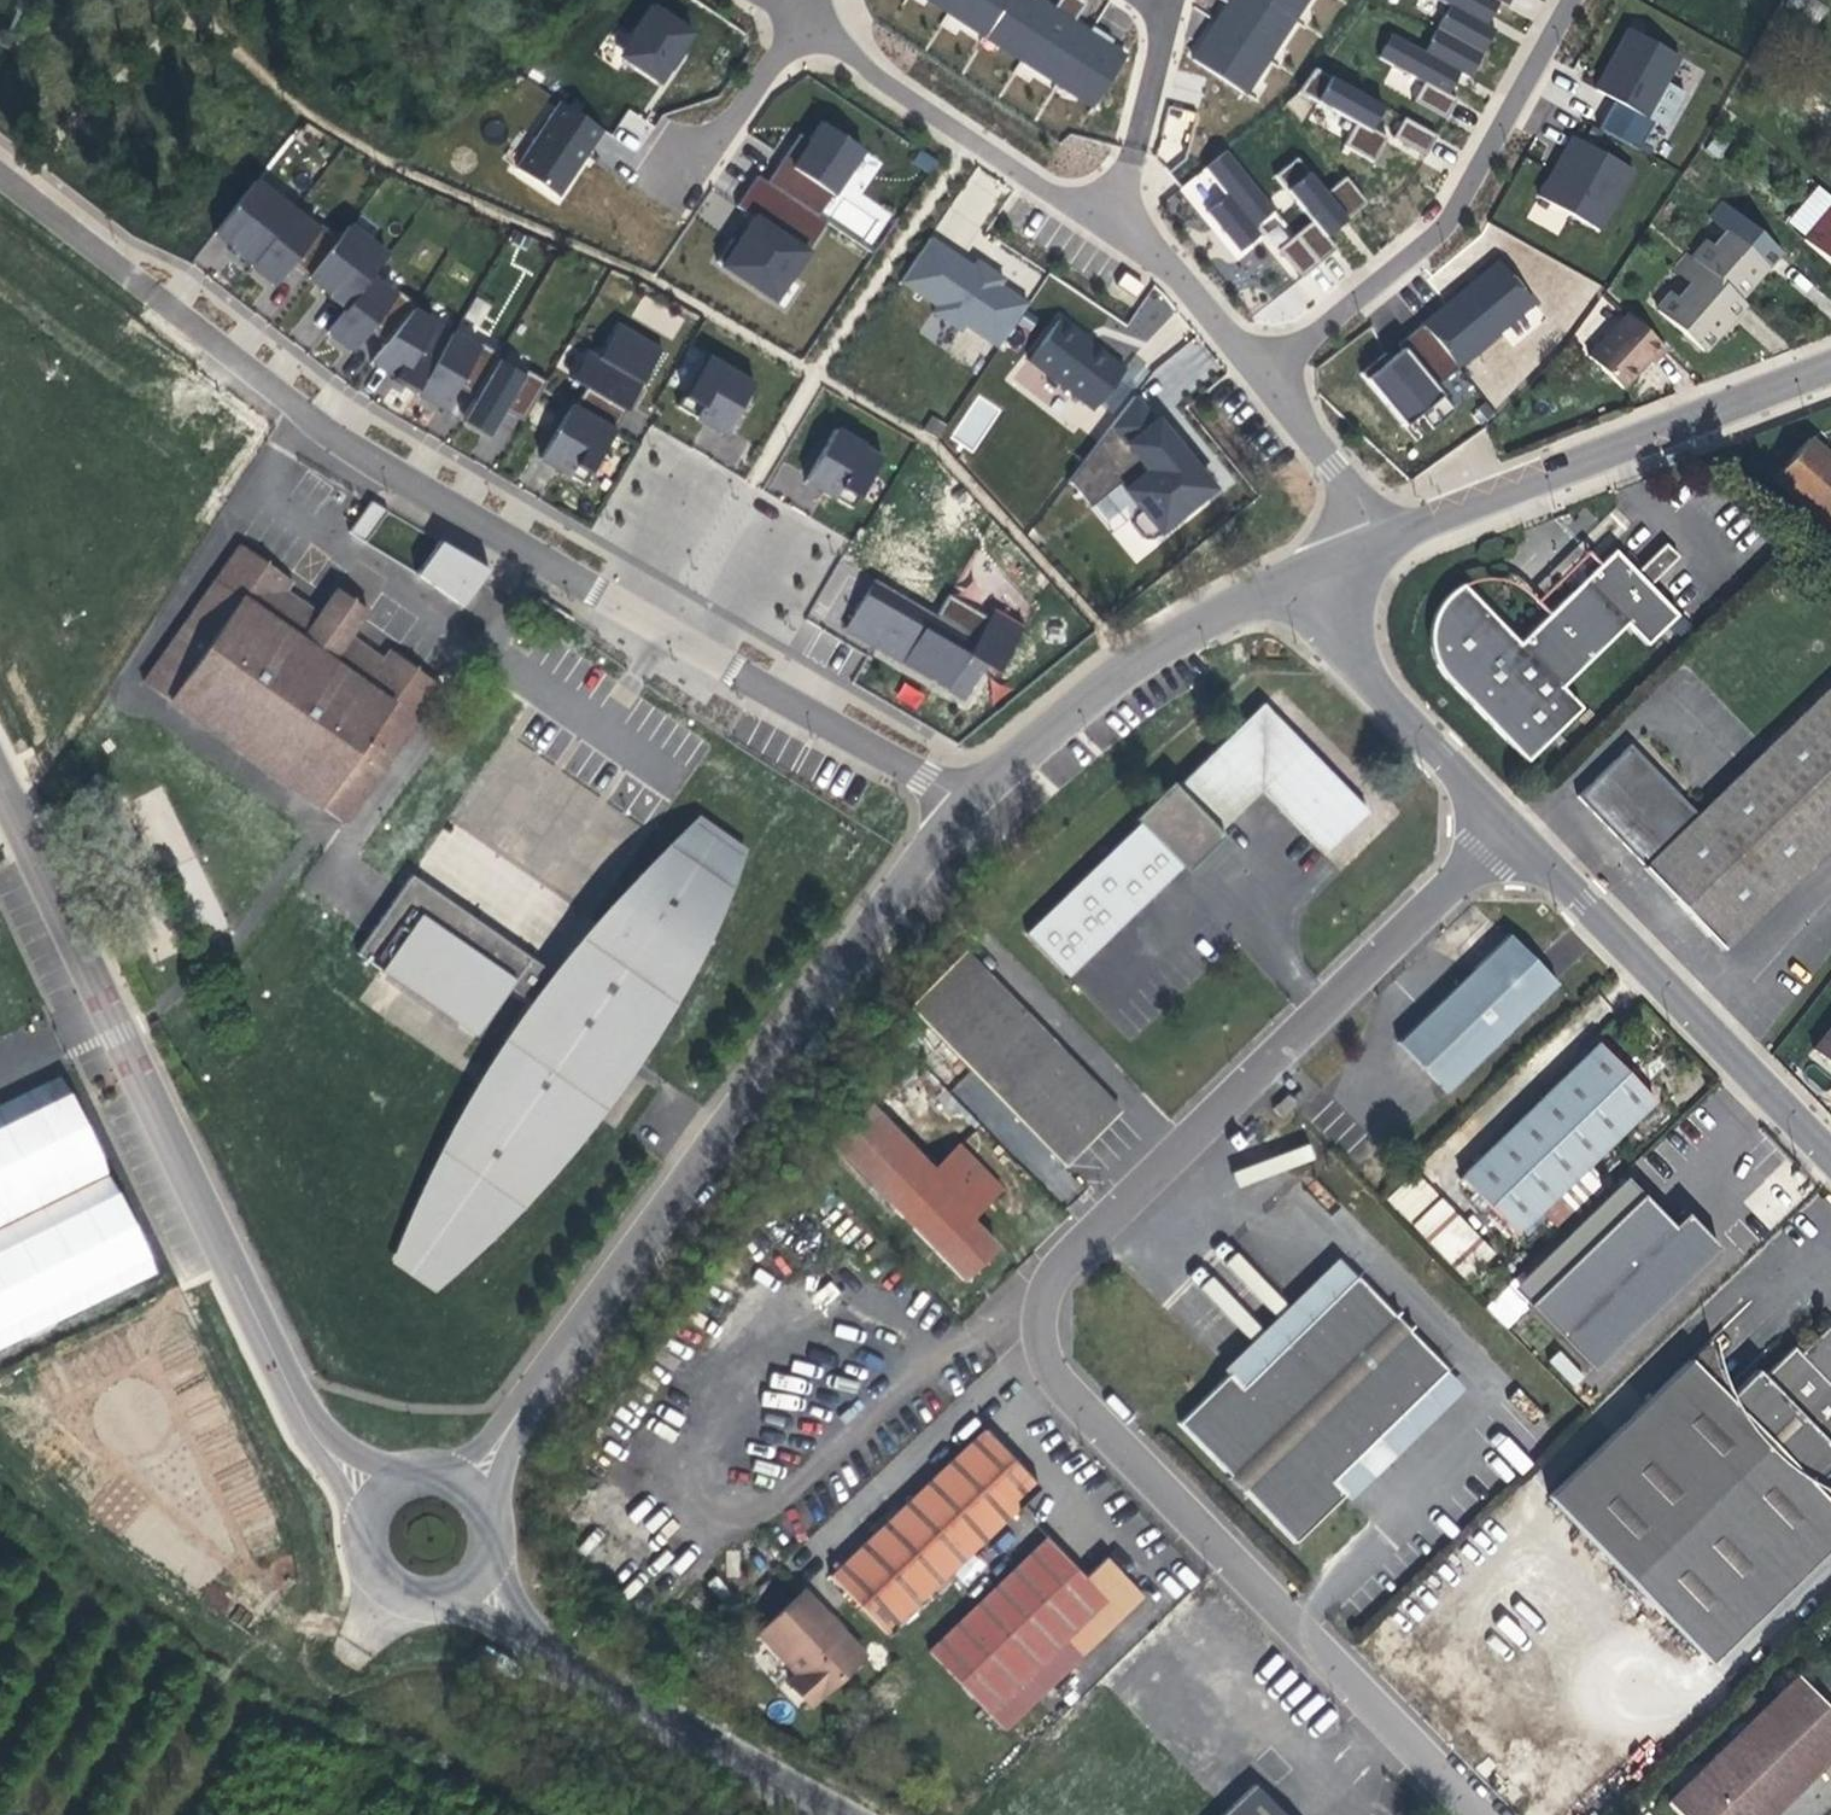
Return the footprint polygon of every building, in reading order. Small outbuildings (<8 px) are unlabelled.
[(942,0),(929,0),(947,12),(951,6),(942,0)] [(1111,40),(1091,27),(1087,33),(1072,23),(1085,2),(1081,0),(1058,0),(1052,9),(1037,0),(942,0),(951,6),(947,12),(984,36),(988,30),(1024,53),(1020,59),(1057,83),(1061,77),(1096,100),(1124,57),(1108,46),(1111,40)] [(1305,0),(1221,0),(1227,4),(1215,24),(1223,29),(1212,45),(1204,40),(1191,60),(1243,94),(1305,0)] [(1448,5),(1435,28),(1481,54),(1494,29),(1486,24),(1491,13),(1497,2),(1506,7),(1510,0),(1439,0),(1448,5)] [(1826,6),(1815,0),(1787,0),(1784,5),(1815,24),(1826,6)] [(692,33),(651,7),(621,50),(623,60),(658,83),(669,67),(672,68),(679,58),(683,52),(680,50),(692,33)] [(1215,24),(1204,40),(1212,45),(1223,29),(1215,24)] [(1481,54),(1435,28),(1423,51),(1391,34),(1377,58),(1422,83),(1412,101),(1444,119),(1455,99),(1446,95),(1451,85),(1458,73),(1467,78),(1481,54)] [(1677,56),(1628,29),(1609,63),(1595,90),(1612,100),(1597,128),(1636,150),(1652,121),(1663,128),(1683,92),(1663,81),(1677,56)] [(988,30),(984,36),(1020,59),(1024,53),(988,30)] [(1313,68),(1297,91),(1354,123),(1342,146),(1372,162),(1380,148),(1386,137),(1369,128),(1381,106),(1313,68)] [(1057,83),(1092,106),(1096,100),(1061,77),(1057,83)] [(516,169),(557,197),(582,159),(591,145),(590,144),(600,129),(560,102),(516,169)] [(638,137),(649,123),(630,109),(619,123),(638,137)] [(1424,155),(1435,136),(1403,118),(1392,137),(1424,155)] [(791,144),(765,182),(816,216),(861,150),(821,123),(808,141),(802,152),(791,144)] [(808,141),(798,134),(795,138),(791,144),(802,152),(808,141)] [(1632,169),(1572,136),(1562,153),(1567,156),(1557,174),(1552,171),(1538,197),(1598,230),(1632,169)] [(936,161),(918,149),(910,161),(928,173),(936,161)] [(1273,210),(1224,150),(1203,168),(1224,196),(1205,212),(1238,252),(1259,234),(1253,226),(1273,210)] [(1567,156),(1562,153),(1558,161),(1552,171),(1557,174),(1567,156)] [(1365,203),(1344,177),(1324,193),(1295,157),(1273,176),(1310,222),(1294,235),(1317,263),(1335,249),(1324,236),(1339,224),(1365,203)] [(716,261),(755,288),(769,266),(788,278),(825,222),(816,216),(765,182),(756,175),(735,206),(753,218),(745,230),(736,242),(731,239),(716,261)] [(542,388),(543,387),(523,375),(497,360),(477,348),(412,310),(393,295),(370,277),(386,255),(348,225),(338,238),(334,243),(316,229),(254,181),(213,232),(230,246),(227,249),(244,261),(275,285),(291,264),(302,273),(328,293),(325,296),(336,304),(343,310),(327,332),(352,351),(368,331),(377,338),(385,344),(370,362),(393,375),(391,379),(437,405),(443,409),(457,387),(475,397),(463,416),(491,432),(504,411),(522,421),(542,388)] [(1707,241),(1693,258),(1738,298),(1760,273),(1779,251),(1723,202),(1710,217),(1725,231),(1713,246),(1707,241)] [(1803,240),(1830,264),(1830,207),(1803,240)] [(338,238),(320,225),(316,229),(334,243),(338,238)] [(1294,235),(1277,249),(1300,277),(1317,263),(1294,235)] [(992,272),(983,265),(979,271),(971,266),(928,237),(898,281),(935,306),(931,312),(958,331),(962,325),(997,348),(1026,304),(999,285),(1003,279),(992,272)] [(1738,298),(1693,258),(1688,254),(1674,270),(1690,284),(1677,298),(1672,293),(1657,310),(1702,350),(1724,326),(1744,303),(1738,298)] [(1460,292),(1421,324),(1458,368),(1534,303),(1498,261),(1460,292)] [(788,278),(769,266),(755,288),(773,300),(788,278)] [(1141,286),(1122,273),(1115,284),(1134,297),(1141,286)] [(415,305),(397,291),(393,295),(412,310),(415,305)] [(1155,293),(1125,324),(1143,341),(1173,311),(1155,293)] [(1666,349),(1628,314),(1588,357),(1622,388),(1639,370),(1648,361),(1652,364),(1666,349)] [(1080,335),(1059,318),(1027,359),(1092,409),(1123,369),(1090,343),(1088,346),(1077,338),(1080,335)] [(571,404),(539,458),(583,484),(600,455),(626,409),(662,349),(617,323),(598,356),(587,350),(570,379),(585,388),(590,391),(580,409),(574,406),(571,404)] [(1458,368),(1421,324),(1398,344),(1401,348),(1408,356),(1396,366),(1389,358),(1385,352),(1359,373),(1403,426),(1419,413),(1431,429),(1454,410),(1435,387),(1458,368)] [(1080,335),(1077,338),(1088,346),(1090,343),(1085,339),(1080,335)] [(500,355),(480,343),(477,348),(497,360),(500,355)] [(1408,356),(1401,348),(1396,353),(1389,358),(1396,366),(1408,356)] [(754,382),(709,356),(677,407),(702,421),(723,433),(754,382)] [(526,370),(523,375),(543,387),(546,382),(526,370)] [(590,391),(585,388),(574,406),(580,409),(590,391)] [(975,453),(1002,407),(976,392),(949,438),(975,453)] [(1132,396),(1068,480),(1089,506),(1117,483),(1139,510),(1131,516),(1131,525),(1143,539),(1151,540),(1205,495),(1187,474),(1196,467),(1156,418),(1152,421),(1132,396)] [(463,416),(461,420),(478,430),(489,436),(491,432),(463,416)] [(834,429),(804,481),(823,492),(851,508),(881,456),(834,429)] [(1808,438),(1772,479),(1830,532),(1830,458),(1808,438)] [(1205,495),(1213,488),(1206,479),(1196,467),(1187,474),(1205,495)] [(365,543),(387,512),(370,500),(349,532),(365,543)] [(482,579),(488,571),(440,539),(416,575),(464,607),(482,579)] [(1670,543),(1641,565),(1652,579),(1680,557),(1670,543)] [(345,824),(442,687),(389,649),(382,658),(350,636),(368,611),(363,608),(357,615),(335,600),(341,592),(336,589),(319,613),(287,591),(293,582),(240,544),(143,681),(345,824)] [(1561,687),(1626,624),(1646,645),(1677,615),(1614,550),(1577,586),(1519,643),(1462,584),(1450,592),(1441,603),(1434,615),(1430,629),(1430,642),(1433,656),(1436,664),(1445,678),(1447,680),(1526,762),(1582,708),(1561,687)] [(894,591),(873,579),(869,587),(864,595),(885,607),(894,591)] [(980,631),(940,607),(936,615),(894,591),(885,607),(864,595),(844,628),(931,679),(964,698),(984,666),(996,673),(1023,626),(993,609),(987,618),(980,631)] [(363,608),(341,592),(335,600),(357,615),(363,608)] [(948,595),(940,607),(980,631),(987,618),(948,595)] [(894,700),(917,710),(925,692),(903,682),(894,700)] [(1645,866),(1643,868),(1677,903),(1722,949),(1830,844),(1830,686),(1697,815),(1645,866)] [(1178,862),(1212,828),(1216,833),(1218,831),(1261,789),(1324,854),(1367,812),(1262,704),(1176,787),(1171,782),(1133,818),(1139,823),(1025,933),(1068,976),(1181,867),(1182,866),(1178,862)] [(1577,796),(1645,866),(1697,815),(1630,745),(1577,796)] [(623,1053),(697,946),(685,936),(741,854),(694,822),(631,913),(614,937),(603,928),(565,982),(551,972),(411,875),(356,953),(475,1036),(509,988),(529,1002),(545,1013),(465,1128),(476,1137),(404,1241),(450,1273),(514,1181),(527,1190),(617,1061),(604,1052),(610,1043),(623,1053)] [(631,913),(694,822),(668,844),(636,874),(607,905),(579,937),(551,972),(565,982),(603,928),(614,937),(631,913)] [(1205,854),(1223,836),(1218,831),(1216,833),(1212,828),(1178,862),(1182,866),(1181,867),(1186,872),(1205,854)] [(465,1128),(545,1013),(529,1002),(504,1040),(481,1075),(460,1112),(440,1150),(422,1189),(401,1239),(393,1261),(435,1290),(452,1275),(494,1238),(523,1207),(552,1176),(579,1143),(605,1109),(629,1075),(653,1039),(674,1003),(694,965),(713,927),(731,888),(741,854),(685,936),(697,946),(623,1053),(610,1043),(604,1052),(617,1061),(527,1190),(514,1181),(450,1273),(404,1241),(476,1137),(465,1128)] [(1446,1092),(1557,984),(1508,934),(1449,992),(1397,1043),(1446,1092)] [(1120,1112),(963,952),(906,1007),(1063,1167),(1092,1139),(1120,1112)] [(1812,1050),(1830,1065),(1830,1027),(1812,1050)] [(1562,1189),(1584,1169),(1654,1101),(1632,1078),(1599,1044),(1460,1178),(1516,1235),(1540,1211),(1560,1232),(1583,1210),(1562,1189)] [(59,1076),(0,1105),(0,1348),(154,1272),(125,1213),(109,1178),(59,1076)] [(1281,1118),(1297,1103),(1289,1095),(1279,1105),(1278,1104),(1273,1109),(1281,1118)] [(925,1175),(862,1111),(829,1143),(892,1208),(925,1175)] [(1383,1154),(1395,1143),(1388,1136),(1376,1146),(1383,1154)] [(969,1220),(1000,1190),(957,1145),(925,1175),(892,1208),(962,1280),(982,1260),(976,1254),(990,1241),(969,1220)] [(1240,1184),(1314,1160),(1310,1148),(1236,1173),(1240,1184)] [(1583,1210),(1605,1189),(1584,1169),(1562,1189),(1583,1210)] [(1492,1254),(1414,1174),(1387,1198),(1466,1280),(1492,1254)] [(1641,1194),(1624,1176),(1510,1286),(1527,1304),(1641,1194)] [(1672,1226),(1641,1194),(1527,1304),(1592,1370),(1712,1254),(1679,1219),(1672,1226)] [(1719,1247),(1686,1213),(1679,1219),(1712,1254),(1719,1247)] [(988,1255),(996,1247),(990,1241),(976,1254),(982,1260),(988,1255)] [(1238,1254),(1229,1263),(1274,1312),(1284,1303),(1238,1254)] [(1242,1388),(1356,1278),(1336,1258),(1222,1369),(1228,1375),(1229,1374),(1242,1388)] [(1225,1316),(1237,1308),(1216,1277),(1204,1284),(1225,1316)] [(1332,1480),(1446,1370),(1356,1278),(1242,1388),(1229,1374),(1228,1375),(1178,1423),(1229,1475),(1228,1477),(1235,1485),(1242,1492),(1244,1490),(1295,1543),(1344,1495),(1345,1494),(1332,1480)] [(1812,1486),(1814,1484),(1830,1468),(1830,1325),(1830,1324),(1800,1353),(1793,1347),(1763,1377),(1757,1370),(1729,1396),(1728,1398),(1689,1359),(1548,1497),(1709,1662),(1830,1543),(1830,1505),(1812,1486)] [(1717,1366),(1713,1352),(1711,1344),(1711,1340),(1689,1359),(1728,1398),(1729,1396),(1725,1388),(1719,1374),(1717,1366)] [(1573,1387),(1585,1376),(1560,1350),(1549,1360),(1573,1387)] [(1350,1500),(1464,1389),(1446,1370),(1332,1480),(1345,1494),(1344,1495),(1350,1500)] [(884,1634),(1038,1487),(983,1430),(829,1576),(884,1634)] [(1828,1491),(1814,1484),(1812,1486),(1830,1505),(1830,1492),(1828,1491)] [(1082,1656),(1144,1596),(1105,1557),(1084,1578),(1072,1565),(1045,1538),(928,1651),(988,1713),(1065,1638),(1082,1656)] [(809,1706),(863,1655),(841,1632),(838,1634),(828,1623),(830,1621),(803,1591),(757,1634),(795,1675),(787,1683),(809,1706)] [(1667,1803),(1679,1814),(1686,1814),(1688,1813),(1690,1814),(1770,1814),(1830,1756),(1830,1711),(1797,1676),(1762,1710),(1753,1720),(1667,1803)] [(1762,1710),(1749,1697),(1739,1706),(1753,1720),(1762,1710)] [(1254,1784),(1221,1814),(1284,1814),(1254,1784)]
